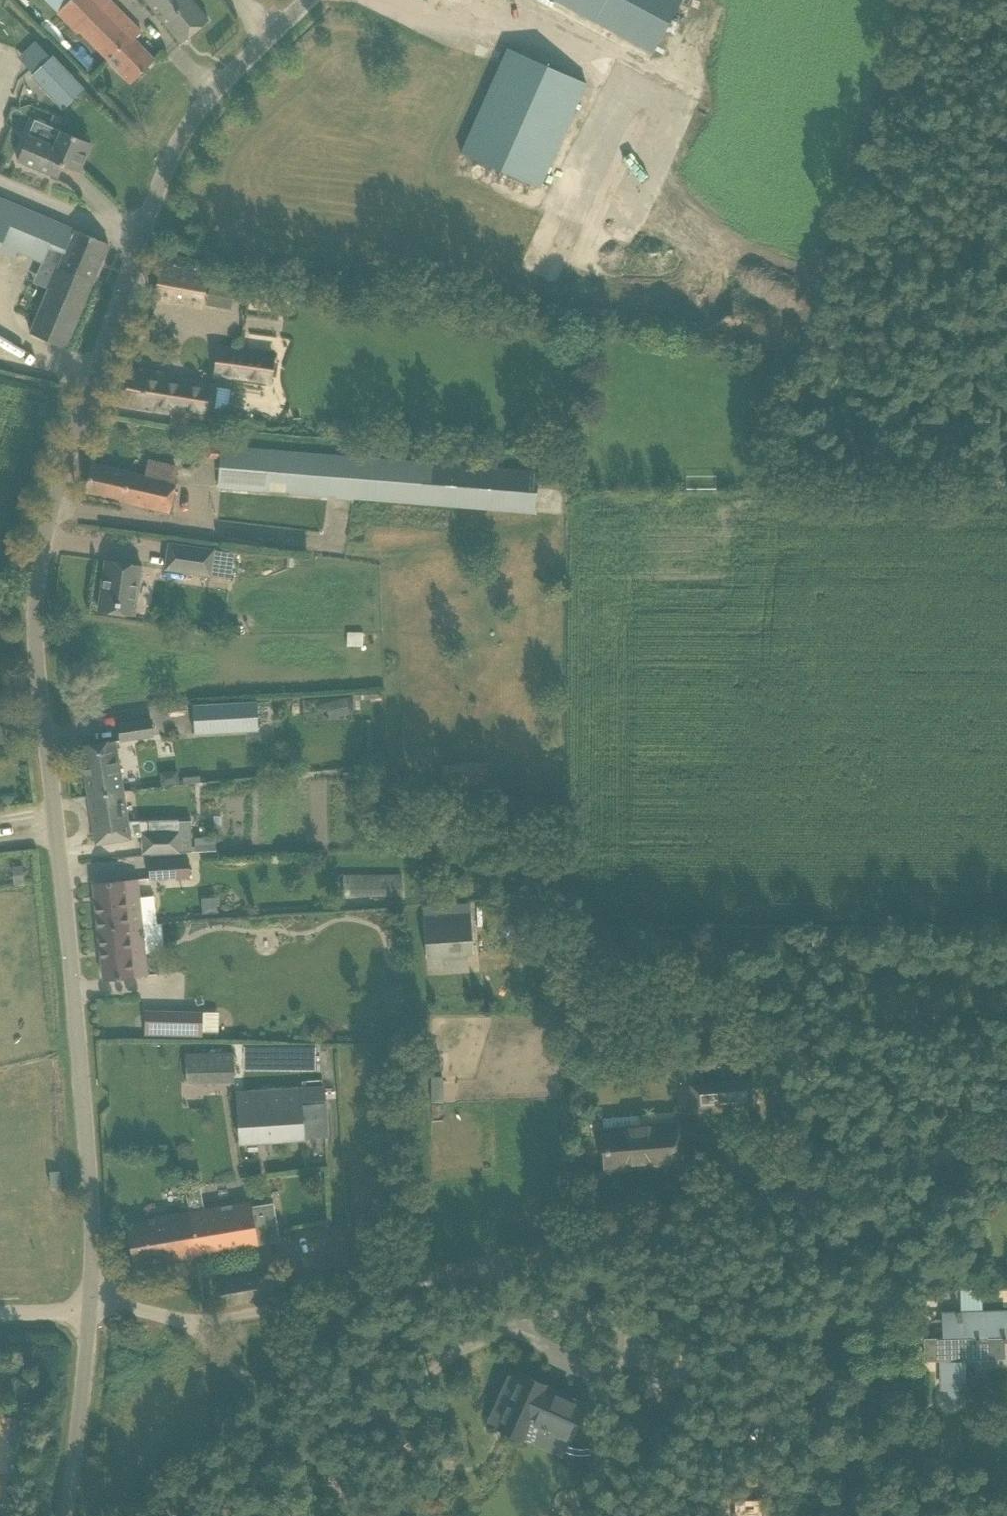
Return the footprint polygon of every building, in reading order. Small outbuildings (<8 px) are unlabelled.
[(109,0),(46,0),(57,11),(56,12),(76,33),(78,31),(131,83),(154,60),(134,39),(141,32),(109,0)] [(179,43),(210,19),(194,0),(144,0),(179,43)] [(652,53),(681,0),(554,0),(652,53)] [(458,151),(540,187),(587,83),(506,47),(458,151)] [(83,89),(53,57),(32,76),(62,108),(83,89)] [(16,160),(51,175),(56,163),(79,172),(91,143),(60,130),(55,143),(28,132),(16,160)] [(14,258),(17,251),(43,262),(48,249),(61,255),(28,333),(47,341),(66,348),(94,282),(93,281),(109,244),(59,223),(0,197),(0,252),(14,258)] [(188,230),(184,240),(194,243),(197,233),(188,230)] [(163,257),(156,297),(202,305),(208,265),(163,257)] [(209,285),(206,302),(231,307),(234,289),(209,285)] [(270,382),(274,354),(218,346),(213,374),(270,382)] [(171,412),(169,426),(187,429),(189,415),(211,418),(215,386),(123,372),(114,404),(171,412)] [(343,497),(343,504),(353,505),(353,498),(535,513),(539,470),(221,444),(219,459),(217,487),(343,497)] [(91,463),(84,493),(169,512),(176,481),(174,480),(176,470),(147,464),(145,475),(91,463)] [(165,569),(210,576),(214,549),(168,543),(165,569)] [(98,610),(134,615),(141,565),(105,560),(98,610)] [(239,626),(222,626),(222,635),(239,634),(239,626)] [(344,698),(325,703),(330,718),(349,713),(344,698)] [(256,701),(193,705),(195,734),(258,730),(256,701)] [(117,722),(120,740),(154,735),(151,717),(117,722)] [(142,853),(149,854),(186,851),(192,850),(190,819),(178,820),(178,818),(129,819),(116,740),(80,746),(95,844),(132,838),(132,837),(141,836),(142,853)] [(186,851),(149,854),(149,858),(148,858),(149,879),(190,876),(189,856),(186,856),(186,851)] [(343,874),(342,895),(351,895),(400,896),(401,874),(351,874),(343,874)] [(103,980),(148,975),(138,879),(93,883),(103,980)] [(427,956),(473,953),(470,903),(424,906),(427,956)] [(145,1034),(202,1035),(203,1012),(145,1011),(145,1034)] [(233,1051),(184,1052),(185,1082),(233,1081),(233,1051)] [(716,1055),(719,1080),(689,1083),(692,1112),(754,1107),(752,1087),(754,1087),(754,1078),(746,1079),(744,1052),(716,1055)] [(236,1092),(239,1142),(304,1137),(304,1136),(327,1135),(323,1088),(301,1088),(301,1087),(236,1092)] [(603,1126),(607,1168),(679,1162),(675,1119),(603,1126)] [(160,1216),(161,1222),(126,1228),(133,1266),(258,1245),(258,1243),(278,1239),(271,1204),(252,1207),(251,1202),(202,1209),(198,1187),(185,1188),(189,1212),(160,1216)] [(945,1389),(947,1389),(947,1399),(961,1399),(961,1389),(970,1389),(970,1385),(967,1385),(966,1363),(966,1360),(992,1359),(992,1340),(1006,1340),(1006,1341),(1006,1312),(964,1313),(964,1312),(961,1312),(961,1319),(935,1320),(935,1321),(947,1321),(947,1335),(954,1335),(954,1339),(928,1340),(928,1360),(953,1360),(953,1364),(944,1364),(945,1389)] [(676,1394),(688,1363),(674,1357),(666,1378),(647,1371),(642,1383),(647,1384),(643,1395),(660,1401),(662,1404),(665,1406),(668,1406),(672,1405),(675,1403),(676,1401),(677,1398),(676,1394)] [(554,1397),(546,1394),(548,1389),(521,1377),(514,1392),(504,1388),(490,1420),(501,1426),(503,1422),(507,1423),(506,1427),(523,1435),(529,1421),(545,1428),(544,1432),(567,1442),(577,1420),(568,1416),(575,1401),(556,1393),(554,1397)] [(733,1500),(734,1515),(766,1515),(766,1499),(733,1500)]
